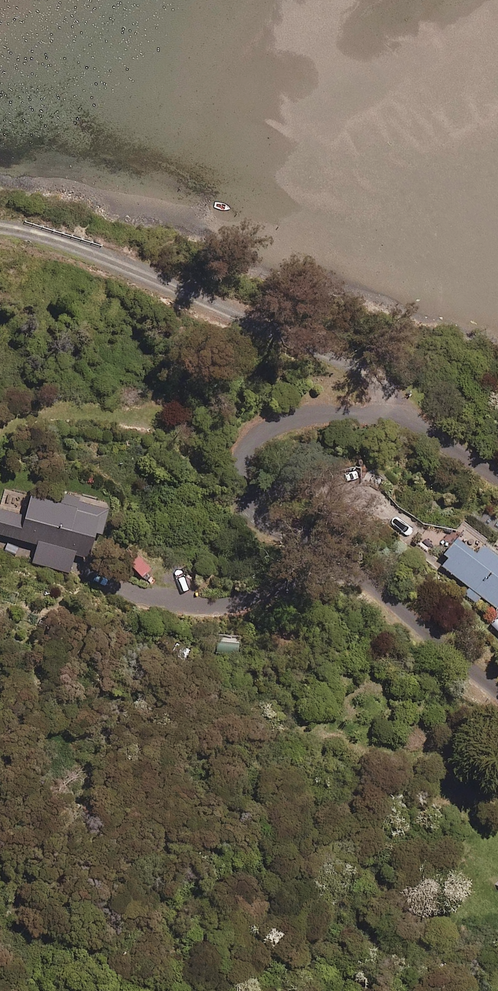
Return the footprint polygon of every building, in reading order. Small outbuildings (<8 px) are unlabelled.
[(26,492),(21,511),(0,505),(0,533),(36,542),(31,563),(67,572),(72,552),(85,555),(91,530),(98,532),(105,503),(58,491),(56,499),(26,492)] [(456,534),(441,553),(446,556),(440,564),(468,586),(465,590),(477,599),(481,595),(497,608),(497,607),(497,556),(479,542),(475,547),(456,534)] [(150,566),(131,548),(122,557),(141,575),(150,566)] [(239,640),(216,640),(216,654),(239,654),(239,640)]
